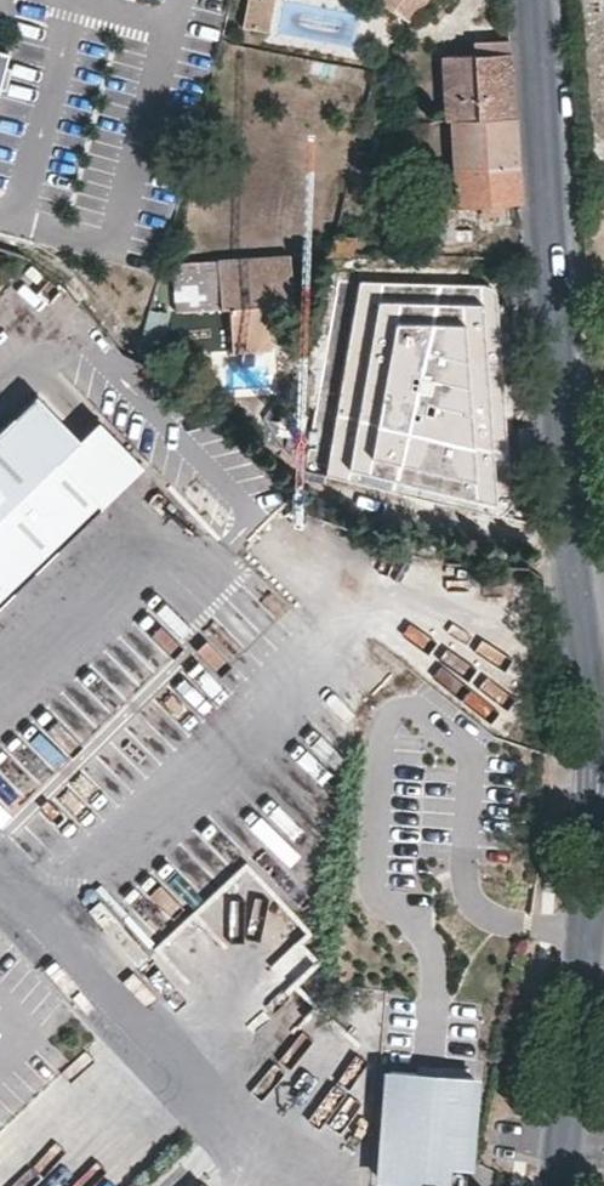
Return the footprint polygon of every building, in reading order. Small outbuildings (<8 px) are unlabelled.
[(246,34),(270,38),(277,0),(252,0),(246,34)] [(393,12),(403,19),(420,0),(377,0),(393,12)] [(448,121),(517,115),(511,39),(474,42),(475,54),(441,57),(444,120),(448,121)] [(522,199),(517,115),(448,121),(451,164),(430,166),(434,242),(455,241),(454,206),(476,204),(480,216),(499,213),(499,201),(522,199)] [(294,304),(291,253),(172,262),(176,311),(230,308),(233,348),(270,345),(269,305),(294,304)] [(483,280),(361,277),(331,481),(523,519),(499,290),(483,280)] [(123,483),(80,438),(102,418),(59,373),(0,430),(0,603),(123,483)] [(124,398),(102,418),(80,438),(123,483),(166,442),(124,398)] [(454,1166),(470,1168),(477,1078),(395,1071),(386,1181),(406,1183),(405,1185),(453,1185),(454,1166)]
